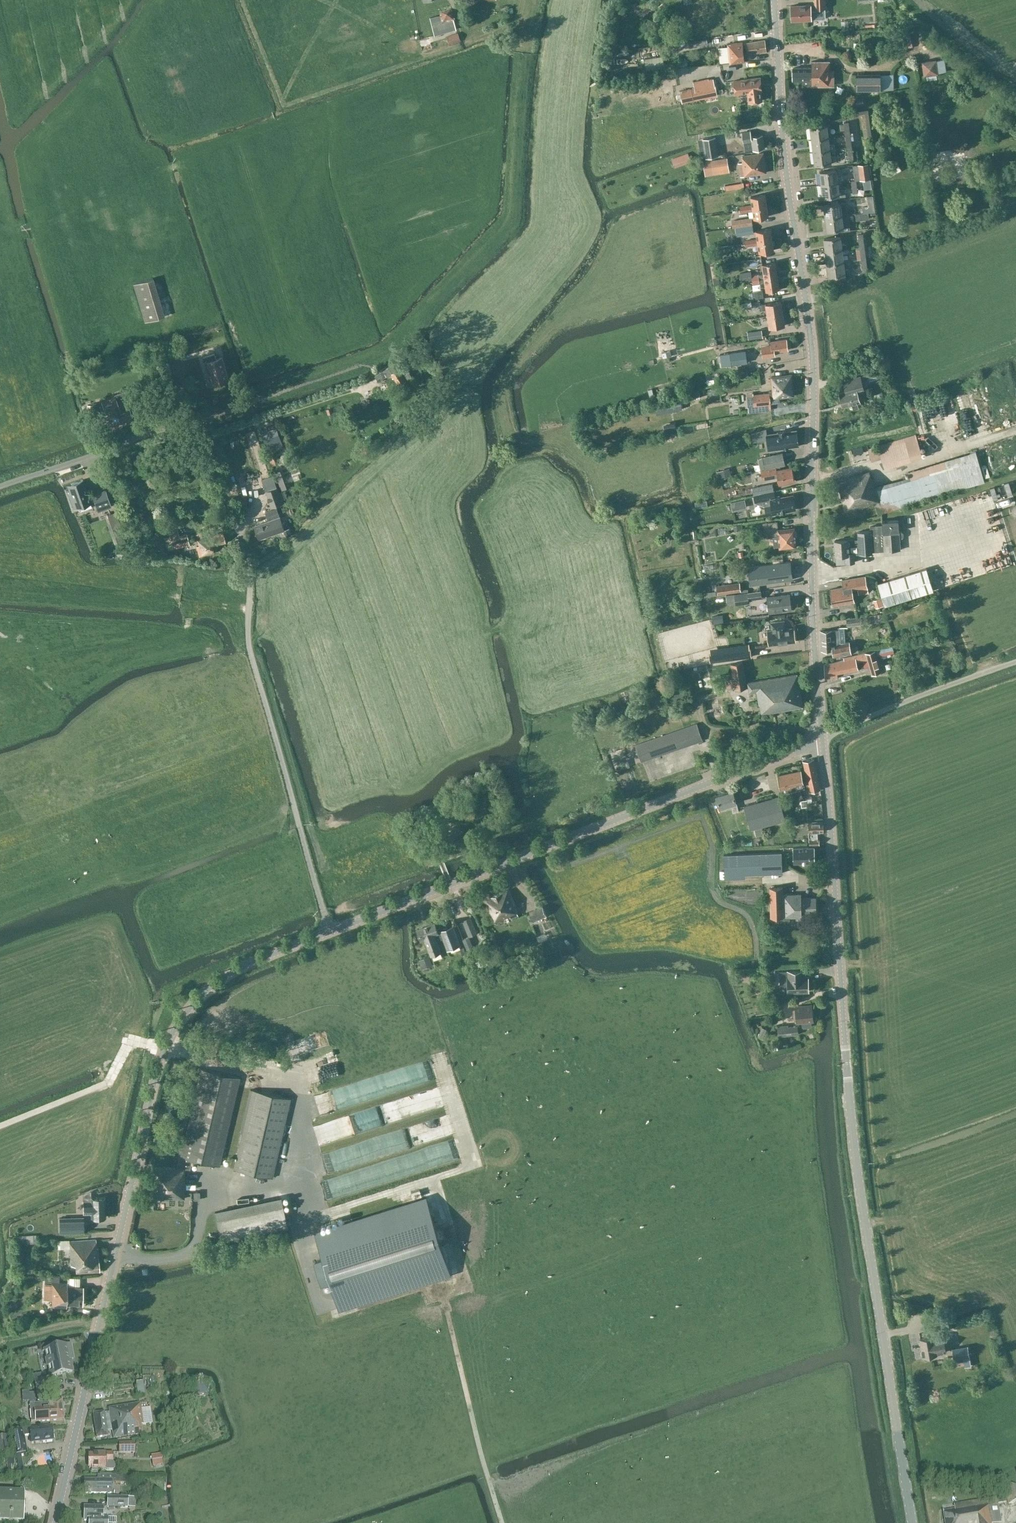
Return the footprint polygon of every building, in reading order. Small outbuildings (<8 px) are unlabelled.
[(826,9),(826,0),(815,0),(815,9),(826,9)] [(791,21),(811,20),(811,4),(790,5),(791,21)] [(454,19),(451,6),(439,10),(441,15),(430,18),(435,36),(457,29),(454,19)] [(446,36),(449,44),(461,40),(457,32),(446,36)] [(742,41),(728,43),(729,63),(745,62),(744,54),(767,51),(765,34),(756,36),(757,41),(743,43),(742,41)] [(663,55),(645,58),(647,70),(665,68),(663,55)] [(915,57),(916,73),(931,72),(930,57),(915,57)] [(812,68),(793,69),(793,81),(811,80),(812,87),(830,86),(830,60),(811,61),(812,68)] [(894,74),(881,74),(856,74),(856,91),(881,91),(881,90),(894,90),(894,74)] [(749,102),(762,100),(761,91),(760,77),(734,80),(736,94),(747,92),(749,102)] [(692,88),(694,100),(718,95),(715,83),(715,84),(713,78),(709,79),(709,78),(693,81),(695,88),(692,88)] [(812,139),(829,137),(828,125),(810,127),(812,139)] [(752,150),(765,148),(763,134),(752,136),(751,131),(737,133),(738,136),(742,135),(743,143),(751,141),(752,150)] [(847,147),(852,146),(851,140),(854,140),(853,134),(850,134),(845,135),(847,147)] [(703,139),(706,158),(719,156),(716,137),(703,139)] [(813,152),(830,150),(835,149),(835,144),(830,144),(829,137),(812,139),(813,152)] [(830,150),(813,152),(815,165),(832,162),(837,162),(836,156),(831,157),(830,150)] [(744,176),(766,172),(763,152),(742,156),(743,162),(739,162),(741,176),(744,176)] [(943,164),(940,152),(928,154),(930,166),(943,164)] [(704,162),(705,172),(728,168),(727,158),(704,162)] [(860,180),(863,179),(871,178),(869,163),(858,164),(860,180)] [(890,169),(893,175),(902,170),(899,164),(890,169)] [(821,185),(838,182),(837,169),(820,172),(821,185)] [(838,182),(821,185),(823,197),(840,195),(844,194),(844,190),(839,190),(838,182)] [(740,209),(767,205),(765,194),(750,197),(750,200),(747,201),(748,205),(739,206),(740,209)] [(825,218),(843,216),(841,203),(824,205),(825,218)] [(767,205),(740,209),(740,213),(752,210),(754,219),(769,216),(767,205)] [(861,213),(855,214),(857,227),(866,225),(866,224),(865,215),(861,216),(861,213)] [(843,216),(825,218),(827,231),(844,228),(843,216)] [(752,217),(736,220),(737,227),(753,225),(752,217)] [(753,225),(737,227),(736,227),(737,235),(754,233),(753,225)] [(745,243),(772,239),(770,228),(756,230),(757,240),(745,242),(745,243)] [(826,251),(843,249),(847,249),(846,244),(842,245),(841,237),(824,239),(826,251)] [(772,239),(745,243),(745,247),(757,244),(759,253),(774,250),(772,239)] [(827,264),(844,262),(843,249),(826,251),(827,264)] [(763,273),(758,274),(759,278),(764,278),(778,275),(776,262),(762,264),(763,273)] [(844,262),(827,264),(829,276),(846,275),(850,274),(850,269),(845,269),(844,262)] [(752,280),(752,275),(751,271),(740,273),(741,282),(752,280)] [(764,278),(764,283),(766,292),(780,289),(778,275),(764,278)] [(836,276),(837,284),(846,283),(845,275),(836,276)] [(152,278),(133,284),(145,322),(164,316),(152,278)] [(764,297),(763,289),(762,288),(753,289),(754,298),(764,297)] [(767,316),(783,313),(782,301),(760,304),(760,311),(766,310),(767,316)] [(783,313),(767,316),(769,328),(785,325),(783,313)] [(763,337),(762,330),(748,332),(749,339),(763,337)] [(770,347),(761,348),(763,357),(775,355),(775,352),(788,350),(787,338),(773,340),(770,341),(770,347)] [(747,363),(745,351),(723,354),(725,366),(747,363)] [(203,357),(208,371),(209,370),(214,385),(229,380),(222,357),(216,359),(215,353),(203,357)] [(119,358),(121,365),(133,363),(132,355),(119,358)] [(398,385),(412,377),(401,359),(384,370),(388,376),(392,374),(398,385)] [(749,376),(747,368),(737,370),(739,379),(749,376)] [(846,390),(839,392),(843,407),(852,405),(853,410),(859,408),(858,403),(861,402),(859,394),(865,392),(863,385),(880,380),(879,379),(888,377),(886,373),(878,375),(877,371),(843,380),(846,390)] [(794,396),(792,375),(771,377),(773,398),(794,396)] [(105,414),(115,410),(119,422),(132,417),(129,408),(132,407),(127,393),(126,394),(125,391),(115,395),(116,398),(102,403),(105,414)] [(133,402),(145,398),(142,391),(131,395),(133,402)] [(755,407),(771,405),(769,393),(753,395),(755,407)] [(945,394),(916,402),(924,434),(941,430),(939,424),(944,423),(947,435),(955,433),(945,394)] [(656,406),(657,415),(683,409),(681,401),(656,406)] [(96,403),(88,405),(92,419),(100,416),(96,403)] [(786,446),(798,445),(797,430),(767,432),(768,448),(778,447),(779,448),(787,447),(786,446)] [(263,436),(269,453),(272,464),(277,463),(273,451),(284,448),(279,431),(263,436)] [(885,469),(923,458),(916,435),(865,450),(868,462),(882,458),(885,469)] [(356,450),(360,457),(369,452),(365,445),(356,450)] [(909,472),(910,475),(910,476),(885,485),(876,488),(874,479),(872,480),(869,472),(837,481),(846,512),(874,503),(875,507),(876,507),(878,514),(984,481),(975,450),(909,472)] [(761,471),(776,467),(785,465),(782,453),(762,457),(763,457),(758,458),(761,471)] [(776,467),(761,471),(763,479),(777,476),(778,484),(795,481),(792,466),(777,469),(776,467)] [(718,471),(720,479),(732,476),(729,468),(718,471)] [(69,494),(75,508),(91,503),(83,480),(68,485),(71,493),(69,494)] [(762,493),(774,491),(772,483),(761,485),(762,493)] [(277,486),(266,491),(271,507),(283,503),(282,500),(286,499),(283,490),(279,491),(277,486)] [(106,490),(92,495),(97,510),(111,506),(106,490)] [(774,491),(762,493),(754,495),(755,503),(764,506),(767,516),(775,515),(774,513),(795,508),(792,496),(785,497),(784,496),(775,497),(774,491)] [(277,508),(265,512),(268,521),(255,525),(259,538),(285,530),(280,517),(277,508)] [(121,525),(116,512),(107,515),(112,528),(121,525)] [(835,555),(845,555),(845,562),(855,562),(855,554),(873,553),(872,551),(884,550),(884,551),(900,550),(900,538),(902,538),(904,536),(904,533),(902,531),(899,532),(899,519),(882,521),(882,525),(870,525),(870,526),(870,531),(857,532),(858,539),(848,540),(835,540),(835,555)] [(779,548),(797,547),(795,527),(778,529),(777,521),(762,522),(764,538),(773,537),(774,547),(779,546),(779,548)] [(177,545),(189,542),(188,540),(190,539),(189,535),(187,535),(187,533),(179,535),(178,530),(169,532),(170,536),(164,538),(165,544),(171,543),(172,546),(177,545)] [(198,546),(196,546),(199,557),(214,553),(212,546),(225,543),(223,533),(209,536),(210,537),(197,540),(198,546)] [(999,554),(1002,566),(1015,562),(1015,558),(1014,550),(999,554)] [(792,580),(790,561),(783,562),(783,558),(773,560),(773,563),(764,565),(748,567),(750,586),(792,580)] [(926,568),(878,583),(885,605),(933,590),(926,568)] [(865,575),(842,580),(843,587),(832,589),(835,605),(855,602),(852,590),(867,588),(865,575)] [(734,582),(711,583),(711,591),(734,591),(734,582)] [(761,590),(747,592),(735,594),(736,605),(749,603),(749,600),(762,598),(761,590)] [(790,594),(767,596),(768,613),(792,610),(790,594)] [(861,617),(862,624),(882,621),(881,615),(861,617)] [(862,624),(861,617),(861,616),(846,618),(847,626),(862,624)] [(795,642),(793,627),(785,628),(784,619),(771,621),(772,630),(767,630),(769,645),(778,644),(785,644),(785,643),(795,642)] [(838,629),(820,630),(821,651),(832,650),(833,657),(852,653),(859,651),(858,645),(850,646),(849,641),(845,642),(844,627),(838,627),(838,629)] [(893,646),(876,650),(878,657),(894,653),(893,646)] [(750,647),(732,648),(733,658),(750,656),(750,647)] [(882,672),(878,657),(876,650),(843,657),(843,660),(824,664),(825,679),(838,677),(838,673),(859,670),(859,669),(864,667),(863,662),(868,661),(871,675),(882,672)] [(735,690),(747,687),(742,662),(731,665),(733,678),(726,679),(727,689),(735,687),(735,690)] [(712,683),(717,682),(716,677),(711,678),(708,665),(693,668),(697,692),(713,689),(712,683)] [(761,714),(803,707),(797,673),(758,680),(747,682),(748,689),(749,693),(756,692),(761,714)] [(697,723),(642,742),(635,744),(641,762),(703,740),(697,723)] [(811,791),(821,789),(814,759),(803,761),(807,780),(803,781),(801,770),(777,775),(780,790),(784,789),(785,793),(786,794),(787,794),(793,793),(793,791),(805,789),(807,799),(812,798),(811,791)] [(716,795),(719,808),(731,804),(734,812),(738,810),(737,803),(736,803),(733,791),(716,795)] [(750,829),(785,819),(779,796),(744,805),(750,829)] [(817,832),(824,832),(823,821),(808,822),(809,835),(809,845),(820,845),(819,838),(817,838),(817,832)] [(794,862),(815,862),(815,846),(793,847),(794,862)] [(744,875),(745,875),(783,873),(782,852),(743,853),(743,854),(744,875)] [(745,875),(744,875),(743,854),(724,855),(725,879),(745,878),(745,875)] [(816,912),(816,897),(801,898),(801,893),(783,894),(783,887),(769,887),(771,917),(782,917),(782,921),(790,921),(790,917),(796,917),(796,920),(802,920),(801,912),(816,912)] [(511,918),(518,915),(517,912),(517,913),(508,889),(485,899),(495,922),(510,916),(511,918)] [(533,922),(547,916),(542,905),(529,911),(533,922)] [(469,937),(477,933),(471,917),(462,921),(469,937)] [(435,922),(417,930),(420,940),(424,938),(431,956),(442,952),(437,941),(443,938),(448,949),(461,944),(453,926),(440,931),(441,931),(439,932),(435,922)] [(463,939),(467,949),(473,947),(469,937),(463,939)] [(810,992),(809,975),(804,975),(804,969),(787,970),(787,971),(779,971),(780,986),(787,986),(787,993),(810,992)] [(755,1006),(756,1015),(773,1012),(772,1003),(755,1006)] [(812,1004),(795,1006),(797,1022),(813,1021),(812,1004)] [(797,1026),(788,1027),(788,1024),(777,1025),(778,1037),(798,1035),(797,1026)] [(153,1198),(164,1198),(184,1198),(184,1176),(185,1176),(185,1169),(190,1170),(190,1166),(192,1160),(220,1166),(230,1121),(240,1078),(201,1069),(184,1141),(181,1140),(178,1157),(179,1157),(177,1167),(153,1167),(153,1198)] [(272,1178),(290,1098),(252,1089),(234,1169),(272,1178)] [(301,1124),(301,1139),(322,1139),(322,1142),(355,1142),(355,1125),(301,1124)] [(319,1195),(311,1198),(315,1210),(324,1206),(319,1195)] [(91,1197),(91,1201),(83,1202),(83,1214),(92,1214),(92,1218),(106,1217),(105,1197),(91,1197)] [(221,1242),(284,1230),(288,1229),(287,1225),(280,1197),(215,1211),(221,1242)] [(331,1282),(339,1308),(449,1274),(424,1197),(314,1232),(322,1258),(313,1261),(321,1285),(331,1282)] [(60,1233),(72,1232),(72,1218),(59,1218),(60,1233)] [(96,1248),(96,1240),(69,1241),(71,1265),(76,1264),(76,1273),(100,1271),(98,1248),(96,1248)] [(59,1276),(43,1276),(42,1283),(53,1283),(52,1307),(66,1307),(66,1305),(82,1306),(82,1286),(67,1286),(67,1283),(59,1283),(59,1276)] [(934,1338),(934,1336),(920,1339),(923,1356),(937,1354),(945,1353),(943,1336),(934,1338)] [(70,1360),(73,1360),(71,1346),(55,1349),(54,1343),(43,1345),(44,1351),(49,1376),(56,1374),(57,1375),(72,1372),(70,1360)] [(952,1348),(954,1359),(969,1356),(968,1345),(952,1348)] [(34,1381),(36,1391),(37,1391),(54,1387),(52,1377),(44,1379),(34,1381)] [(208,1393),(208,1384),(195,1385),(195,1394),(208,1393)] [(29,1404),(31,1423),(63,1420),(62,1400),(49,1401),(49,1403),(29,1404)] [(104,1412),(92,1414),(96,1439),(108,1437),(107,1432),(112,1431),(113,1439),(143,1435),(141,1426),(144,1425),(141,1409),(140,1404),(113,1408),(110,1408),(108,1408),(109,1413),(104,1414),(104,1412)] [(53,1441),(51,1426),(30,1429),(31,1443),(35,1443),(53,1441)] [(16,1454),(27,1452),(22,1430),(12,1432),(16,1454)] [(119,1443),(119,1453),(135,1453),(135,1443),(119,1443)] [(27,1452),(16,1454),(20,1473),(24,1473),(21,1456),(27,1455),(27,1452)] [(90,1454),(89,1470),(105,1469),(107,1471),(113,1471),(115,1469),(115,1465),(113,1463),(113,1453),(106,1453),(106,1452),(97,1452),(97,1454),(90,1454)] [(146,1464),(155,1464),(155,1453),(146,1453),(146,1464)] [(84,1494),(110,1494),(112,1494),(112,1480),(110,1480),(84,1480),(84,1494)] [(1004,1489),(1008,1504),(1015,1502),(1015,1485),(1004,1489)] [(22,1522),(23,1495),(0,1494),(0,1522),(22,1522)] [(1006,1504),(1005,1496),(954,1504),(955,1509),(943,1511),(945,1522),(1002,1522),(999,1505),(1006,1504)] [(103,1505),(107,1505),(107,1508),(128,1508),(128,1507),(132,1507),(132,1498),(128,1497),(119,1497),(119,1498),(103,1498),(103,1505)] [(103,1506),(83,1506),(83,1522),(88,1522),(107,1522),(107,1521),(103,1521),(103,1506)]
